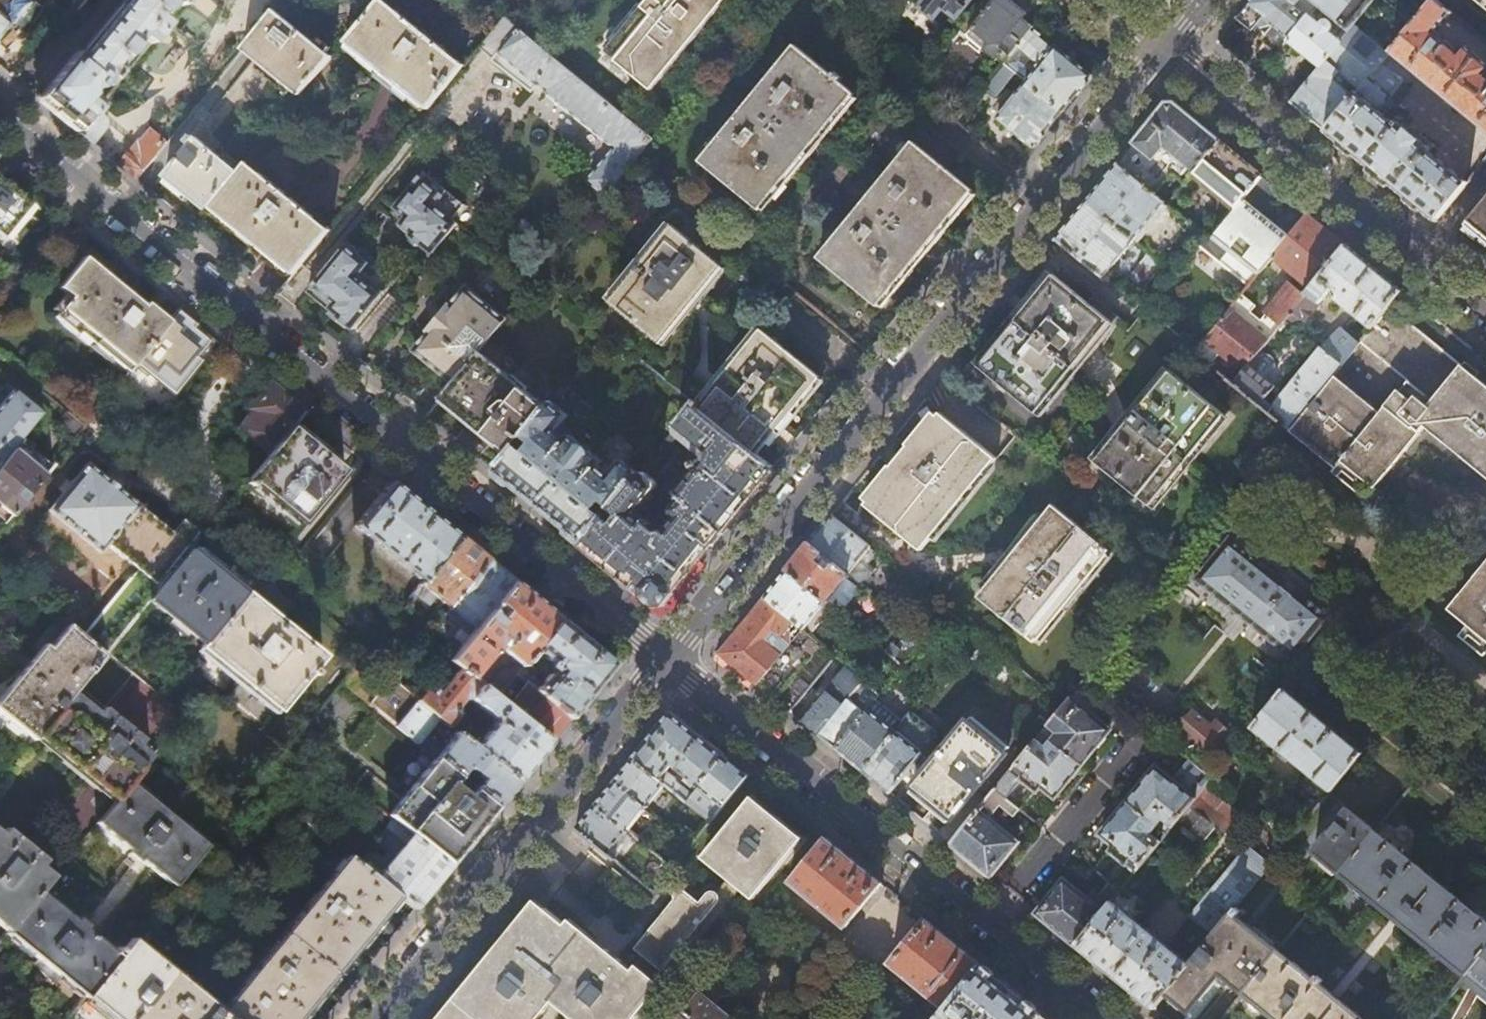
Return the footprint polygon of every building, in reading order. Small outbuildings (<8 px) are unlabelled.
[(9,25),(13,27),(16,24),(21,28),(36,11),(31,6),(34,2),(31,0),(0,0),(0,36),(9,25)] [(121,7),(120,6),(80,54),(76,52),(38,97),(79,130),(97,109),(101,103),(91,95),(92,89),(98,89),(103,83),(107,87),(120,70),(117,66),(125,57),(126,57),(127,57),(128,56),(129,56),(131,54),(132,53),(133,51),(134,49),(134,47),(139,41),(138,40),(141,35),(151,43),(166,24),(158,17),(160,14),(161,13),(163,13),(165,11),(166,10),(167,8),(168,6),(169,3),(171,0),(127,0),(121,7)] [(429,109),(466,64),(387,0),(381,0),(347,41),(389,75),(429,109)] [(606,53),(652,92),(727,0),(650,0),(606,53)] [(935,18),(945,7),(958,18),(972,0),(914,0),(935,18)] [(1046,0),(985,0),(977,10),(960,30),(968,36),(968,42),(981,53),(987,51),(998,61),(1007,51),(1012,55),(1018,47),(1038,23),(1052,5),(1046,0)] [(1238,18),(1249,27),(1255,32),(1261,25),(1285,45),(1288,41),(1308,16),(1298,7),(1304,0),(1252,0),(1238,18)] [(1377,0),(1312,0),(1345,27),(1351,32),(1355,27),(1377,0)] [(1412,68),(1485,128),(1485,63),(1465,45),(1460,51),(1437,32),(1452,14),(1436,0),(1434,0),(1414,25),(1393,51),(1412,68)] [(1485,9),(1485,0),(1475,0),(1485,9)] [(245,49),(302,96),(333,57),(276,11),(245,49)] [(1321,68),(1351,32),(1345,27),(1337,37),(1333,33),(1334,31),(1334,27),(1333,24),(1331,22),(1326,20),(1323,21),(1320,23),(1310,15),(1308,16),(1288,41),(1306,56),(1321,68)] [(654,140),(504,17),(481,45),(495,57),(494,59),(532,90),(539,83),(546,89),(545,91),(587,126),(588,125),(613,147),(611,149),(613,151),(589,181),(608,197),(654,140)] [(569,22),(565,27),(573,34),(577,29),(569,22)] [(1061,42),(1038,23),(1018,47),(1031,57),(1040,65),(1038,68),(1039,69),(1028,83),(1064,113),(1078,95),(1094,77),(1068,56),(1057,47),(1061,42)] [(1361,89),(1389,55),(1355,27),(1351,32),(1321,68),(1292,102),(1309,116),(1327,131),(1355,97),(1346,90),(1353,82),(1361,89)] [(701,163),(761,211),(856,95),(840,82),(844,78),(837,73),(833,77),(796,47),(701,163)] [(1018,47),(1012,55),(1005,64),(1017,74),(1031,57),(1018,47)] [(1389,55),(1361,89),(1383,107),(1394,94),(1393,94),(1405,79),(1404,78),(1412,68),(1393,51),(1389,55)] [(1017,74),(1005,64),(985,88),(998,98),(1017,74)] [(999,119),(1035,148),(1064,113),(1028,83),(1017,96),(1009,90),(1001,101),(1008,107),(999,119)] [(1383,107),(1361,89),(1355,97),(1327,131),(1350,150),(1395,187),(1436,220),(1468,181),(1430,150),(1432,147),(1398,120),(1396,122),(1381,110),(1383,107)] [(1147,130),(1119,165),(1156,195),(1173,174),(1186,184),(1194,174),(1220,141),(1195,120),(1178,107),(1163,110),(1147,130)] [(79,130),(95,143),(109,126),(107,118),(97,109),(79,130)] [(197,138),(220,157),(227,149),(217,130),(218,120),(214,117),(197,138)] [(121,164),(139,179),(168,143),(150,129),(121,164)] [(207,210),(210,206),(239,171),(220,157),(197,138),(196,139),(192,136),(187,142),(191,145),(182,156),(179,153),(170,164),(173,167),(166,176),(183,191),(207,210)] [(1194,174),(1237,209),(1264,177),(1235,153),(1220,141),(1194,174)] [(928,249),(974,192),(916,143),(820,260),(879,308),(928,249)] [(255,242),(294,274),(331,229),(248,161),(239,171),(210,206),(255,242)] [(1119,165),(1088,202),(1135,240),(1166,203),(1156,195),(1119,165)] [(400,227),(434,254),(458,224),(454,220),(466,205),(426,173),(397,208),(408,217),(400,227)] [(1237,209),(1214,237),(1260,274),(1273,258),(1281,249),(1268,239),(1252,226),(1262,215),(1260,213),(1279,189),(1264,177),(1237,209)] [(672,192),(666,187),(662,192),(668,197),(672,192)] [(2,239),(13,226),(26,211),(17,204),(0,190),(0,237),(2,239)] [(1467,219),(1485,234),(1485,196),(1467,219)] [(1088,202),(1057,240),(1105,278),(1135,240),(1088,202)] [(1288,319),(1348,245),(1327,228),(1309,214),(1281,249),(1273,258),(1306,286),(1302,291),(1291,283),(1266,314),(1267,315),(1256,329),(1245,321),(1257,306),(1244,295),(1206,341),(1244,373),(1250,365),(1288,319)] [(674,224),(611,301),(662,343),(686,313),(725,266),(674,224)] [(331,229),(294,274),(296,275),(332,230),(331,229)] [(347,245),(308,292),(331,311),(354,329),(385,292),(362,273),(369,264),(347,245)] [(1391,306),(1403,291),(1368,262),(1348,245),(1288,319),(1300,329),(1305,322),(1306,323),(1334,288),(1337,291),(1334,296),(1346,306),(1345,307),(1357,316),(1373,329),(1391,306)] [(57,314),(128,374),(137,363),(171,322),(147,303),(144,307),(124,291),(84,258),(68,277),(59,288),(70,297),(57,314)] [(768,279),(773,273),(767,268),(762,274),(768,279)] [(980,367),(1038,414),(1112,323),(1055,276),(1022,317),(980,367)] [(452,388),(478,356),(508,319),(469,287),(452,306),(448,303),(424,332),(429,336),(413,355),(428,368),(452,388)] [(1290,430),(1335,467),(1340,460),(1365,480),(1377,489),(1427,427),(1485,476),(1485,384),(1418,328),(1391,306),(1373,329),(1368,335),(1414,372),(1406,383),(1405,381),(1386,404),(1341,367),(1290,429),(1290,430)] [(192,329),(197,324),(189,318),(180,311),(171,322),(137,363),(174,395),(201,361),(197,358),(209,343),(192,329)] [(1330,341),(1350,356),(1361,343),(1343,329),(1330,341)] [(696,405),(759,456),(822,378),(764,331),(725,378),(724,377),(712,392),(713,393),(704,403),(701,400),(696,405)] [(623,332),(619,336),(626,342),(630,337),(623,332)] [(1235,384),(1290,429),(1341,367),(1350,356),(1330,341),(1321,349),(1274,407),(1265,401),(1276,387),(1250,365),(1244,373),(1235,384)] [(493,443),(509,456),(518,445),(525,436),(545,412),(478,356),(452,388),(441,400),(469,423),(493,443)] [(1138,411),(1097,462),(1150,506),(1225,415),(1171,371),(1138,411)] [(292,428),(304,412),(282,394),(270,385),(249,411),(252,414),(239,430),(269,455),(292,428)] [(44,412),(17,389),(0,409),(0,467),(20,442),(44,412)] [(533,502),(583,543),(605,516),(598,509),(605,501),(612,507),(640,474),(623,461),(610,475),(600,466),(603,463),(594,455),(594,454),(593,453),(593,452),(593,451),(592,450),(591,449),(590,448),(589,447),(588,446),(586,445),(585,445),(584,445),(583,444),(581,444),(571,436),(568,440),(557,431),(569,417),(552,403),(545,412),(525,436),(534,443),(526,452),(518,445),(509,456),(496,472),(533,502)] [(661,607),(774,468),(759,456),(696,405),(668,440),(673,444),(679,436),(686,441),(690,441),(694,440),(704,449),(707,449),(709,449),(711,451),(710,453),(709,455),(709,457),(710,462),(698,468),(678,494),(683,498),(673,511),(674,517),(676,518),(667,530),(659,532),(637,514),(656,491),(657,489),(658,487),(658,485),(658,484),(657,483),(656,482),(649,476),(656,468),(650,462),(640,474),(612,507),(605,516),(583,543),(623,576),(635,586),(661,607)] [(78,435),(85,426),(69,413),(63,422),(78,435)] [(902,463),(867,506),(923,551),(999,459),(942,413),(902,463)] [(487,452),(493,443),(469,423),(466,427),(475,438),(487,452)] [(318,449),(292,428),(269,455),(249,480),(251,481),(249,484),(253,487),(256,484),(303,523),(346,472),(318,449)] [(673,444),(668,440),(650,462),(656,468),(657,469),(675,446),(673,444)] [(7,522),(51,468),(33,453),(20,442),(0,467),(0,517),(7,522)] [(1340,460),(1335,467),(1332,471),(1357,491),(1365,480),(1340,460)] [(161,588),(192,549),(205,534),(200,531),(202,529),(201,526),(159,512),(144,499),(139,505),(130,497),(88,464),(49,511),(101,553),(100,553),(124,573),(131,564),(161,588)] [(423,584),(459,539),(424,510),(391,483),(355,526),(423,584)] [(1012,558),(980,597),(1036,643),(1112,551),(1055,505),(1026,540),(1012,558)] [(872,547),(833,515),(811,542),(849,574),(863,586),(877,569),(863,557),(872,547)] [(1293,657),(1327,616),(1281,577),(1279,579),(1250,555),(1260,544),(1243,530),(1234,541),(1231,539),(1198,578),(1231,606),(1236,610),(1249,621),(1293,657)] [(423,584),(408,602),(412,605),(419,597),(430,606),(437,598),(448,608),(487,561),(468,546),(459,539),(423,584)] [(827,601),(849,574),(811,542),(788,569),(827,601)] [(156,594),(151,600),(205,644),(203,647),(281,711),(312,673),(317,676),(320,672),(315,668),(325,657),(192,549),(161,588),(156,594)] [(487,561),(448,608),(476,630),(514,584),(496,569),(487,561)] [(1450,609),(1469,626),(1485,639),(1485,565),(1450,609)] [(827,601),(788,569),(766,597),(804,629),(827,601)] [(450,661),(459,669),(472,679),(505,638),(509,636),(511,638),(501,650),(516,662),(509,671),(504,668),(486,690),(496,699),(501,693),(516,675),(560,621),(535,600),(514,584),(476,630),(450,661)] [(106,656),(151,600),(156,594),(144,585),(128,603),(125,601),(110,619),(99,606),(85,622),(81,635),(106,656)] [(1349,593),(1342,602),(1348,607),(1356,598),(1349,593)] [(774,698),(791,711),(836,656),(804,629),(766,597),(720,653),(764,689),(774,698)] [(590,645),(560,621),(516,675),(527,684),(570,720),(615,665),(590,645)] [(39,737),(81,686),(106,656),(81,635),(69,626),(31,673),(25,668),(0,698),(0,710),(37,740),(39,737)] [(1485,656),(1485,639),(1469,626),(1460,636),(1485,657),(1485,656)] [(1311,688),(1317,680),(1302,668),(1296,675),(1311,688)] [(353,669),(343,681),(369,704),(380,691),(353,669)] [(475,748),(519,783),(551,743),(508,708),(503,704),(496,699),(486,690),(472,679),(459,669),(440,693),(436,689),(430,696),(425,692),(418,701),(439,718),(450,727),(459,714),(458,706),(462,701),(471,700),(493,719),(494,725),(475,748)] [(112,705),(154,732),(172,704),(129,677),(112,705)] [(380,691),(369,704),(397,726),(418,701),(390,678),(380,691)] [(837,749),(881,694),(865,680),(846,703),(829,688),(808,713),(804,710),(798,717),(805,723),(817,733),(837,749)] [(1053,739),(1082,763),(1096,747),(1101,746),(1104,743),(1108,738),(1107,732),(1110,728),(1092,713),(1104,699),(1083,683),(1066,704),(1043,731),(1053,739)] [(508,708),(551,743),(570,720),(527,684),(508,708)] [(116,800),(131,782),(150,758),(158,749),(81,686),(39,737),(116,800)] [(1364,752),(1286,688),(1272,704),(1266,712),(1254,726),(1332,791),(1364,752)] [(849,759),(863,770),(902,724),(912,711),(885,689),(881,694),(837,749),(849,759)] [(496,699),(503,704),(507,699),(501,693),(496,699)] [(1266,712),(1272,704),(1263,696),(1256,704),(1266,712)] [(464,781),(497,809),(519,783),(475,748),(458,733),(444,750),(428,737),(423,737),(439,718),(418,701),(397,726),(436,758),(464,781)] [(1214,724),(1195,707),(1177,729),(1214,761),(1236,733),(1218,718),(1214,724)] [(634,758),(665,784),(689,804),(693,798),(685,792),(687,790),(680,784),(675,777),(668,771),(673,765),(687,775),(684,781),(698,792),(726,757),(703,738),(671,712),(634,758)] [(955,819),(1009,752),(969,719),(914,786),(926,796),(947,813),(955,819)] [(891,793),(929,746),(902,724),(863,770),(878,783),(891,793)] [(1082,763),(1053,739),(1047,746),(1037,738),(996,788),(1022,809),(1033,795),(1019,783),(1022,779),(1038,791),(1043,785),(1056,795),(1064,786),(1070,777),(1077,778),(1084,768),(1082,763)] [(689,804),(711,822),(749,775),(736,765),(726,757),(698,792),(693,798),(689,804)] [(452,795),(464,781),(436,758),(424,772),(412,763),(387,793),(398,802),(394,807),(395,808),(395,810),(421,833),(423,831),(425,832),(441,813),(454,797),(452,795)] [(634,758),(615,782),(646,807),(665,784),(634,758)] [(1192,803),(1207,784),(1183,764),(1171,778),(1157,766),(1154,771),(1147,771),(1145,775),(1142,778),(1142,784),(1129,801),(1159,825),(1164,818),(1173,826),(1180,817),(1190,805),(1192,803)] [(175,886),(208,846),(131,782),(116,800),(98,823),(133,851),(132,853),(139,859),(142,858),(175,886)] [(615,782),(596,805),(627,831),(646,807),(615,782)] [(1242,813),(1207,784),(1192,803),(1227,832),(1242,813)] [(972,859),(991,875),(1003,860),(1018,842),(994,823),(1000,815),(1010,823),(1022,809),(996,788),(952,843),(972,859)] [(708,852),(733,873),(746,883),(759,894),(778,870),(801,843),(775,821),(750,801),(708,852)] [(1159,825),(1129,801),(1116,817),(1102,833),(1115,844),(1110,850),(1125,862),(1121,867),(1107,857),(1096,870),(1121,890),(1163,839),(1153,831),(1159,825)] [(596,805),(577,828),(608,854),(627,831),(596,805)] [(1190,805),(1180,817),(1206,838),(1216,826),(1190,805)] [(1344,871),(1378,830),(1351,807),(1317,849),(1344,871)] [(371,849),(359,863),(400,896),(416,909),(450,867),(440,859),(393,821),(375,844),(389,855),(393,850),(398,854),(389,864),(371,849)] [(55,876),(42,866),(47,860),(8,828),(3,834),(0,832),(0,926),(8,933),(41,893),(55,876)] [(1485,949),(1485,919),(1378,830),(1344,871),(1467,973),(1485,949)] [(627,831),(608,854),(614,858),(632,835),(627,831)] [(856,863),(826,838),(792,881),(847,926),(882,884),(856,863)] [(1238,906),(1273,863),(1249,843),(1190,915),(1214,935),(1238,906)] [(440,859),(450,867),(456,861),(445,852),(440,859)] [(133,937),(123,950),(84,997),(111,1018),(300,1018),(350,958),(400,896),(359,863),(350,856),(223,1010),(133,937)] [(590,896),(629,927),(651,900),(611,869),(600,883),(590,896)] [(1061,932),(1076,945),(1120,891),(1121,890),(1096,870),(1085,885),(1093,892),(1088,898),(1065,879),(1054,893),(1037,913),(1061,932)] [(718,892),(716,891),(715,891),(713,891),(712,891),(711,891),(710,892),(709,892),(701,902),(684,889),(683,891),(676,892),(676,899),(637,947),(645,954),(634,968),(622,957),(617,963),(548,907),(528,932),(522,927),(494,963),(449,1018),(538,1018),(554,999),(579,1018),(637,1018),(746,883),(733,873),(718,892)] [(1154,1008),(1167,993),(1190,964),(1116,903),(1124,894),(1120,891),(1076,945),(1113,975),(1154,1008)] [(84,997),(123,950),(118,946),(113,952),(84,928),(84,925),(77,919),(75,921),(41,893),(8,933),(7,934),(43,963),(84,997)] [(1245,992),(1280,949),(1238,914),(1242,909),(1238,906),(1214,935),(1190,964),(1167,993),(1181,1004),(1190,1012),(1222,973),(1239,986),(1245,992)] [(946,936),(926,920),(892,962),(948,1007),(982,965),(946,936)] [(1280,949),(1245,992),(1275,1016),(1279,1018),(1365,1018),(1280,949)] [(1467,973),(1485,989),(1485,949),(1467,973)] [(948,1007),(938,1018),(959,1018),(959,1017),(969,1016),(969,1018),(1039,1018),(1042,1014),(1020,996),(982,965),(948,1007)] [(680,1018),(735,1018),(702,992),(680,1018)]
